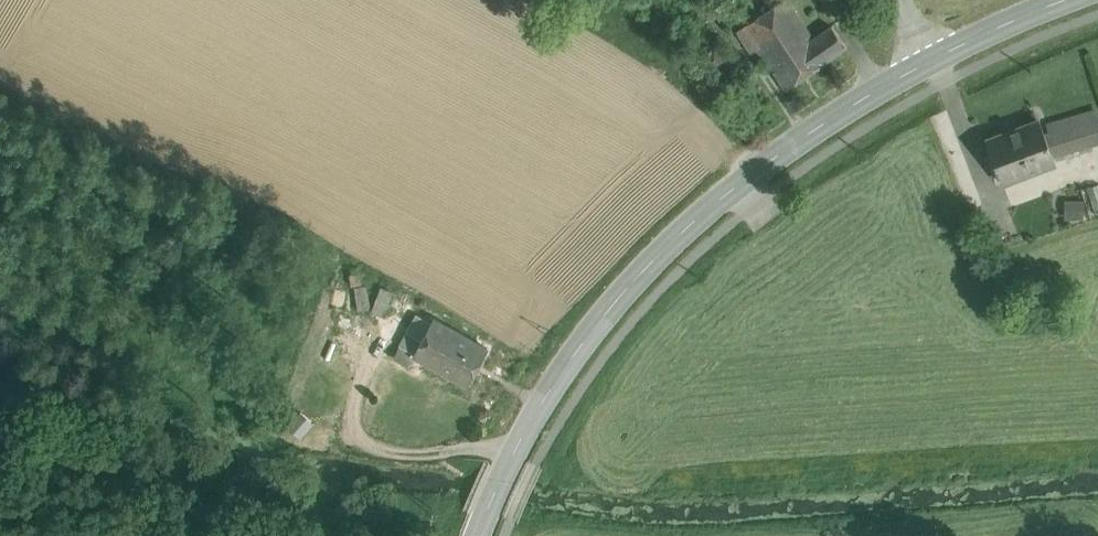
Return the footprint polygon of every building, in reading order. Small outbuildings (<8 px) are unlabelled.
[(787,0),(782,0),(770,9),(743,27),(785,88),(826,60),(812,39),(787,0)] [(770,9),(782,0),(764,0),(770,9)] [(831,26),(812,39),(826,60),(845,47),(831,26)] [(1055,122),(1063,151),(1097,141),(1097,110),(1055,122)] [(1039,120),(986,140),(1002,182),(1055,162),(1039,120)] [(1047,278),(1049,295),(1063,294),(1062,277),(1047,278)] [(326,304),(341,307),(344,287),(329,285),(326,304)] [(366,286),(354,289),(359,310),(370,308),(366,286)] [(394,293),(380,288),(372,311),(386,316),(394,293)] [(416,314),(407,332),(421,340),(431,322),(416,314)] [(488,348),(434,318),(431,322),(421,340),(413,354),(413,356),(414,356),(467,386),(488,348)] [(413,354),(399,347),(394,357),(409,365),(414,356),(413,356),(413,354)] [(319,366),(342,376),(348,362),(325,351),(319,366)]
